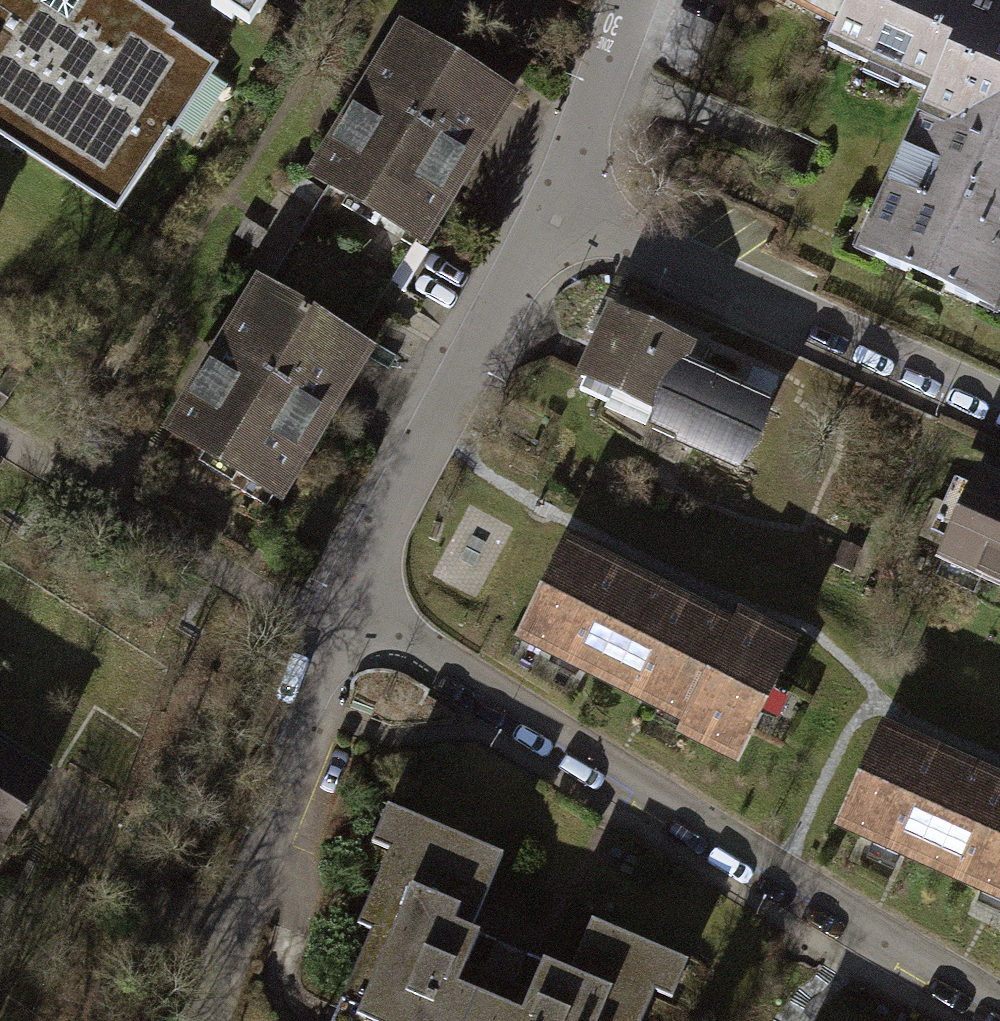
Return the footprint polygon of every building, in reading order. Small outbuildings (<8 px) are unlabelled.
[(124,198),(169,131),(157,123),(201,56),(165,36),(170,27),(126,0),(0,0),(0,115),(124,198)] [(211,9),(227,22),(234,8),(244,15),(262,10),(267,0),(216,0),(211,9)] [(839,21),(848,0),(795,0),(839,21)] [(839,21),(828,45),(867,62),(871,52),(904,67),(901,75),(929,88),(858,252),(993,310),(999,293),(999,11),(998,17),(978,9),(982,0),(848,0),(839,21)] [(402,31),(313,172),(332,185),(410,235),(418,237),(445,194),(435,188),(497,90),(402,31)] [(332,185),(266,289),(344,338),(410,235),(332,185)] [(354,345),(344,338),(266,289),(259,285),(168,428),(272,494),(302,447),(293,441),(354,345)] [(616,393),(661,412),(679,370),(690,344),(602,308),(576,371),(587,375),(580,392),(611,405),(616,393)] [(764,405),(679,370),(661,412),(677,419),(681,439),(740,462),(758,435),(764,405)] [(974,475),(956,517),(936,508),(927,530),(949,539),(942,556),(999,581),(999,486),(974,475)] [(730,629),(563,543),(518,629),(686,716),(681,725),(733,751),(788,644),(736,617),(730,629)] [(880,730),(840,821),(999,891),(999,783),(880,730)] [(43,771),(0,745),(0,840),(43,771)] [(485,974),(462,964),(476,933),(467,929),(499,855),(401,813),(368,889),(385,897),(336,1008),(366,1020),(465,1020),(485,974)] [(485,974),(465,1020),(638,1020),(668,951),(593,919),(569,973),(544,962),(531,994),(485,974)]
